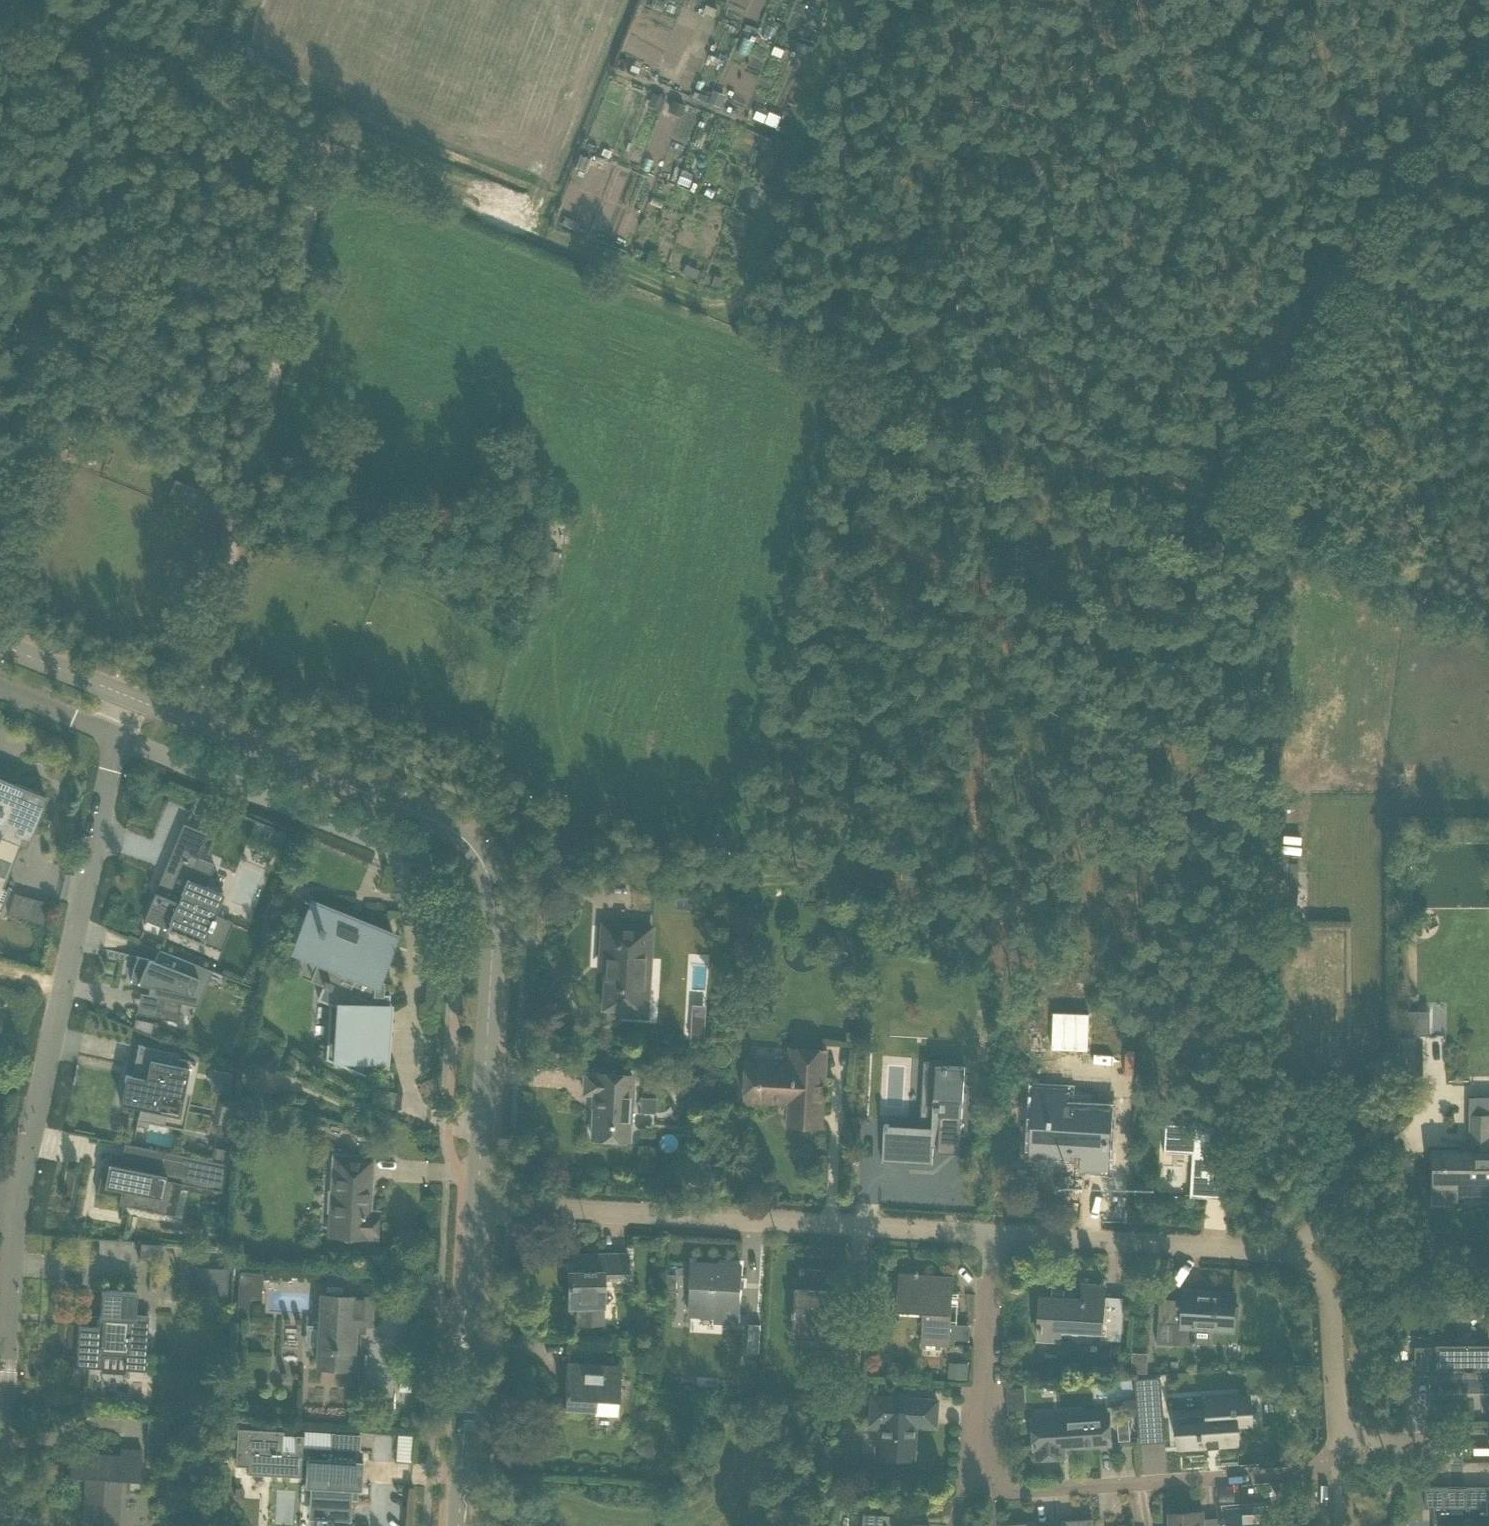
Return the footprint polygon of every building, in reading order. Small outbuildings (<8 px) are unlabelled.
[(653,93),(648,106),(661,111),(666,98),(653,93)] [(672,100),(667,111),(680,117),(685,106),(672,100)] [(757,111),(754,118),(764,123),(767,115),(757,111)] [(760,135),(757,143),(770,148),(773,140),(760,135)] [(715,275),(712,284),(721,287),(724,278),(715,275)] [(193,504),(199,489),(174,479),(168,494),(176,497),(175,499),(179,501),(180,498),(187,501),(186,503),(190,505),(191,503),(193,504)] [(544,528),(547,515),(538,513),(535,526),(544,528)] [(1,911),(10,887),(8,886),(7,889),(3,888),(31,819),(30,819),(39,798),(45,801),(46,797),(0,779),(0,911),(1,911)] [(155,896),(146,918),(167,926),(166,928),(176,932),(184,935),(186,930),(189,931),(205,937),(208,929),(210,930),(215,920),(213,919),(223,893),(206,886),(214,864),(198,858),(196,857),(175,849),(160,884),(160,885),(164,887),(161,895),(154,892),(153,895),(155,896)] [(1276,863),(1275,912),(1297,913),(1299,863),(1288,863),(1276,863)] [(312,905),(306,921),(301,919),(292,940),(301,943),(297,952),(299,953),(300,951),(335,965),(328,981),(324,980),(322,984),(324,984),(319,998),(329,1002),(325,1059),(365,1075),(365,1073),(360,1071),(361,1060),(384,1061),(383,1064),(385,1064),(390,994),(388,994),(388,995),(382,994),(383,983),(376,981),(394,937),(304,900),(304,902),(312,905)] [(651,927),(637,926),(617,925),(617,927),(602,926),(600,954),(606,954),(603,1008),(640,1010),(643,971),(649,972),(651,927)] [(134,963),(131,982),(150,986),(149,995),(148,996),(159,998),(155,1017),(177,1021),(181,1003),(184,1003),(193,980),(199,982),(204,969),(205,968),(158,949),(158,950),(154,960),(147,958),(141,956),(141,958),(139,964),(134,963)] [(1429,1010),(1405,1010),(1405,1035),(1430,1035),(1429,1010)] [(135,1019),(133,1027),(150,1035),(153,1023),(135,1019)] [(1436,1062),(1448,1062),(1448,1034),(1401,1035),(1401,1070),(1436,1069),(1436,1062)] [(749,1061),(747,1080),(746,1100),(762,1100),(763,1096),(791,1098),(789,1123),(821,1125),(825,1050),(791,1048),(790,1064),(749,1061)] [(183,1093),(190,1061),(178,1058),(172,1057),(173,1052),(158,1049),(153,1070),(137,1066),(135,1076),(126,1074),(125,1081),(121,1103),(140,1107),(138,1120),(168,1126),(168,1124),(164,1123),(171,1090),(183,1093)] [(932,1126),(917,1125),(885,1123),(883,1161),(932,1164),(933,1150),(960,1152),(965,1067),(928,1064),(925,1100),(934,1100),(932,1126)] [(632,1076),(608,1075),(596,1074),(596,1075),(585,1074),(584,1093),(595,1094),(592,1138),(628,1140),(632,1076)] [(396,1092),(374,1088),(371,1105),(393,1108),(396,1092)] [(1035,1089),(1033,1134),(1031,1154),(1081,1157),(1080,1168),(1107,1170),(1110,1109),(1066,1107),(1067,1091),(1035,1089)] [(642,1097),(643,1111),(656,1110),(655,1096),(642,1097)] [(222,1105),(218,1124),(229,1126),(232,1107),(222,1105)] [(1471,1116),(1471,1119),(1473,1119),(1473,1152),(1436,1152),(1436,1200),(1460,1200),(1460,1186),(1480,1186),(1480,1192),(1488,1192),(1488,1116),(1471,1116)] [(1166,1123),(1165,1135),(1164,1155),(1165,1155),(1166,1149),(1184,1150),(1185,1144),(1186,1142),(1197,1143),(1196,1159),(1194,1159),(1192,1194),(1186,1194),(1186,1195),(1225,1197),(1224,1203),(1225,1203),(1227,1163),(1233,1163),(1234,1140),(1213,1139),(1214,1126),(1166,1123)] [(220,1191),(226,1163),(124,1143),(120,1165),(108,1163),(106,1171),(101,1170),(99,1182),(96,1193),(119,1197),(118,1204),(158,1212),(165,1180),(220,1191)] [(372,1157),(352,1156),(333,1155),(331,1184),(329,1220),(328,1235),(376,1238),(377,1213),(369,1212),(372,1157)] [(151,1245),(150,1260),(160,1261),(161,1245),(151,1245)] [(581,1270),(567,1270),(568,1306),(577,1306),(578,1323),(596,1323),(596,1306),(603,1306),(603,1278),(627,1277),(627,1273),(627,1253),(578,1254),(578,1256),(581,1256),(581,1270)] [(737,1323),(740,1285),(741,1265),(693,1262),(690,1312),(725,1314),(724,1322),(737,1323)] [(229,1268),(195,1267),(193,1302),(226,1304),(229,1268)] [(839,1290),(843,1291),(845,1271),(844,1271),(843,1276),(815,1274),(815,1269),(801,1268),(799,1288),(795,1288),(793,1332),(835,1335),(839,1290)] [(241,1269),(238,1314),(248,1315),(249,1291),(261,1292),(263,1271),(241,1269)] [(918,1271),(917,1271),(915,1271),(915,1275),(900,1274),(898,1308),(925,1309),(923,1336),(922,1347),(948,1349),(952,1277),(918,1275),(918,1271)] [(1038,1338),(1058,1339),(1060,1339),(1060,1328),(1101,1331),(1101,1339),(1120,1340),(1122,1311),(1103,1310),(1104,1286),(1083,1285),(1082,1300),(1041,1297),(1038,1338)] [(98,1327),(78,1326),(75,1367),(101,1369),(102,1355),(125,1356),(124,1361),(123,1361),(123,1366),(124,1366),(124,1370),(144,1372),(148,1316),(135,1315),(136,1292),(101,1290),(98,1327)] [(1158,1316),(1157,1336),(1157,1344),(1179,1345),(1179,1343),(1195,1344),(1196,1327),(1233,1330),(1234,1317),(1238,1317),(1238,1306),(1234,1306),(1235,1294),(1215,1293),(1214,1296),(1184,1294),(1182,1326),(1178,1326),(1178,1322),(1159,1321),(1160,1316),(1158,1316)] [(306,1326),(305,1348),(317,1349),(316,1366),(332,1367),(352,1368),(355,1324),(371,1325),(372,1297),(352,1296),(321,1294),(321,1297),(319,1327),(306,1326)] [(749,1324),(747,1352),(759,1353),(761,1324),(749,1324)] [(1477,1347),(1477,1364),(1457,1364),(1456,1347),(1415,1347),(1415,1374),(1430,1374),(1430,1392),(1455,1392),(1455,1390),(1488,1390),(1488,1347),(1477,1347)] [(951,1361),(950,1375),(969,1376),(970,1362),(951,1361)] [(1131,1362),(1131,1371),(1146,1372),(1147,1362),(1131,1362)] [(621,1366),(587,1364),(567,1363),(564,1408),(596,1410),(595,1415),(617,1417),(618,1399),(619,1399),(621,1366)] [(916,1425),(917,1425),(936,1426),(937,1401),(873,1397),(871,1428),(882,1428),(881,1456),(914,1458),(916,1425)] [(1163,1397),(1137,1399),(1138,1415),(1164,1414),(1163,1397)] [(1179,1420),(1178,1421),(1179,1434),(1180,1434),(1180,1441),(1179,1441),(1180,1447),(1208,1445),(1208,1448),(1209,1448),(1209,1447),(1212,1446),(1215,1447),(1218,1446),(1219,1447),(1220,1447),(1220,1445),(1224,1444),(1226,1444),(1226,1443),(1237,1443),(1237,1431),(1237,1425),(1237,1424),(1236,1424),(1235,1413),(1238,1413),(1237,1407),(1235,1407),(1235,1400),(1228,1401),(1228,1400),(1216,1401),(1216,1402),(1209,1402),(1210,1408),(1209,1409),(1209,1413),(1191,1414),(1191,1415),(1178,1416),(1179,1420)] [(1110,1444),(1109,1424),(1109,1415),(1034,1420),(1034,1417),(1033,1417),(1035,1449),(1037,1449),(1037,1458),(1063,1457),(1062,1447),(1110,1444)] [(168,1427),(168,1420),(150,1419),(149,1426),(168,1427)] [(234,1458),(247,1459),(246,1473),(266,1474),(266,1470),(309,1472),(309,1477),(308,1487),(310,1487),(309,1504),(320,1505),(320,1519),(315,1519),(315,1522),(315,1525),(334,1525),(334,1520),(350,1521),(351,1499),(351,1489),(361,1490),(363,1461),(356,1460),(356,1450),(360,1450),(361,1433),(331,1431),(330,1431),(329,1447),(302,1446),(303,1435),(294,1434),(293,1451),(280,1450),(282,1430),(236,1428),(234,1458)] [(91,1453),(71,1452),(70,1476),(86,1477),(83,1525),(103,1525),(117,1525),(120,1480),(140,1481),(141,1451),(119,1449),(119,1455),(91,1453)] [(1426,1487),(1426,1507),(1436,1507),(1437,1525),(1488,1525),(1488,1486),(1464,1486),(1426,1487)] [(1268,1509),(1244,1511),(1244,1509),(1228,1510),(1229,1525),(1269,1525),(1268,1509)] [(1203,1520),(1202,1511),(1170,1514),(1171,1525),(1203,1525),(1203,1520)] [(930,1525),(909,1524),(910,1519),(911,1519),(911,1518),(868,1515),(867,1525),(930,1525)]
